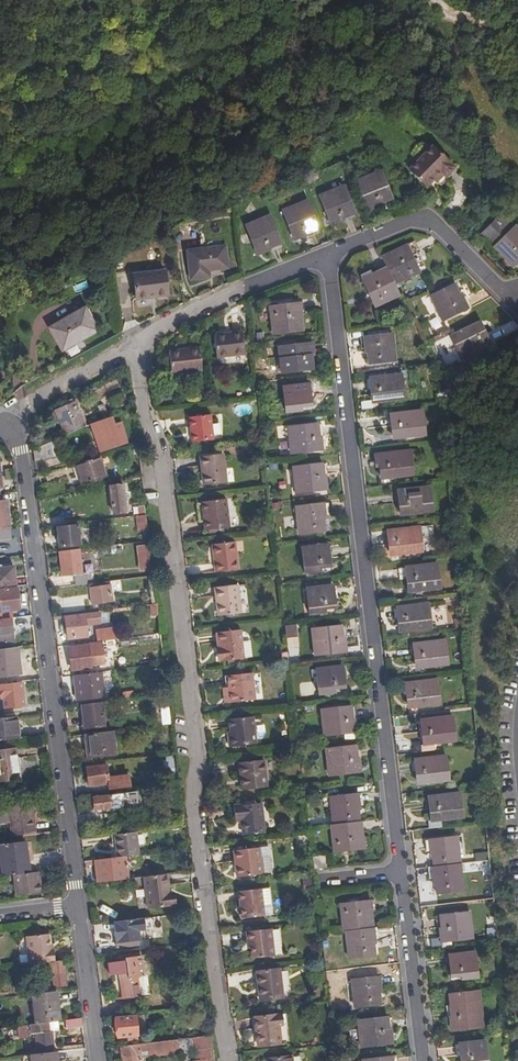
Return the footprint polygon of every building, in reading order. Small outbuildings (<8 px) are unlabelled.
[(438,176),(447,167),(426,147),(403,170),(421,187),(424,183),(428,178),(434,171),(437,175),(438,176)] [(450,170),(447,167),(438,176),(441,179),(450,170)] [(358,178),(366,200),(370,198),(373,207),(383,203),(382,201),(392,197),(381,170),(358,178)] [(434,171),(428,178),(431,181),(437,175),(434,171)] [(320,194),(329,215),(333,213),(336,221),(346,217),(345,216),(355,212),(344,184),(320,194)] [(284,209),(292,230),(296,229),(299,236),(308,233),(307,231),(319,227),(308,199),(284,209)] [(501,211),(496,217),(508,230),(514,224),(501,211)] [(247,224),(256,245),(259,244),(262,251),(271,248),(270,246),(281,242),(271,214),(247,224)] [(496,217),(480,232),(492,246),(494,245),(512,263),(517,258),(517,228),(514,224),(508,230),(496,217)] [(407,245),(382,257),(387,267),(394,282),(418,271),(407,245)] [(210,265),(228,263),(227,246),(189,250),(191,273),(211,271),(210,265)] [(375,304),(399,293),(394,282),(387,267),(362,279),(375,304)] [(138,297),(169,294),(167,270),(136,273),(138,297)] [(446,319),(472,306),(465,291),(467,290),(462,280),(434,294),(446,319)] [(275,332),(304,329),(301,302),(271,305),(275,332)] [(60,345),(97,327),(88,309),(51,327),(60,345)] [(437,316),(430,320),(435,330),(442,326),(437,316)] [(492,342),(517,329),(517,326),(514,319),(487,333),(492,342)] [(477,327),(475,324),(453,334),(463,356),(490,343),(485,333),(487,332),(483,324),(477,327)] [(218,356),(246,353),(243,331),(215,334),(218,356)] [(370,363),(398,360),(395,333),(365,337),(367,352),(369,352),(370,363)] [(304,370),(312,369),(311,365),(310,352),(307,352),(306,344),(278,347),(280,373),(304,370)] [(173,371),(203,368),(201,345),(190,346),(190,348),(171,350),(173,371)] [(381,400),(404,398),(401,373),(372,376),(373,388),(371,388),(372,397),(373,401),(381,400)] [(309,383),(284,386),(287,412),(303,410),(303,407),(313,405),(312,396),(311,396),(309,383)] [(111,413),(122,408),(117,398),(107,403),(111,413)] [(69,435),(88,427),(78,403),(60,411),(69,435)] [(403,436),(426,433),(423,409),(393,412),(394,423),(392,423),(393,433),(394,438),(403,436)] [(193,441),(215,438),(212,413),(191,415),(193,441)] [(100,453),(129,443),(122,423),(114,426),(112,418),(91,426),(100,453)] [(316,450),(324,449),(324,444),(322,432),(320,432),(319,423),(290,426),(293,453),(316,450)] [(58,440),(35,450),(36,463),(63,452),(58,440)] [(382,477),(390,476),(413,473),(410,449),(376,453),(377,465),(381,465),(382,474),(382,477)] [(228,482),(225,453),(202,455),(205,485),(228,482)] [(108,477),(102,456),(78,464),(84,484),(108,477)] [(320,490),(329,489),(328,484),(327,472),(325,472),(324,463),(294,466),(297,493),(320,490)] [(126,512),(123,485),(111,487),(114,514),(126,512)] [(410,513),(434,510),(431,485),(401,489),(402,499),(400,499),(401,509),(401,514),(410,513)] [(6,492),(4,492),(0,493),(0,537),(12,536),(6,492)] [(205,528),(230,526),(227,498),(202,501),(205,528)] [(327,516),(325,503),(298,506),(301,534),(327,531),(325,518),(327,518),(327,516)] [(58,516),(59,526),(72,524),(71,514),(58,516)] [(61,548),(81,545),(79,525),(58,528),(61,548)] [(389,540),(390,549),(391,554),(400,553),(423,550),(420,526),(390,529),(391,539),(389,540)] [(217,571),(239,568),(236,541),(213,544),(217,571)] [(305,573),(322,571),(321,567),(331,566),(330,557),(329,557),(328,544),(302,547),(305,573)] [(141,571),(151,570),(148,546),(138,547),(141,571)] [(81,549),(61,551),(64,577),(75,576),(76,585),(91,584),(93,584),(92,574),(84,575),(81,549)] [(408,577),(409,586),(409,590),(419,589),(443,586),(440,562),(409,566),(410,576),(408,577)] [(15,565),(0,567),(0,587),(17,584),(15,565)] [(148,577),(152,604),(157,603),(154,576),(148,577)] [(220,613),(242,611),(239,582),(217,584),(220,613)] [(93,584),(91,584),(94,605),(114,602),(112,583),(102,584),(102,583),(93,584)] [(310,614),(327,612),(326,609),(337,607),(336,598),(335,599),(334,585),(307,589),(310,614)] [(11,616),(13,616),(12,609),(20,607),(17,586),(0,589),(0,617),(11,616)] [(398,616),(399,626),(399,630),(408,629),(432,626),(430,601),(399,606),(400,616),(398,616)] [(69,638),(89,635),(88,627),(101,625),(100,613),(66,617),(69,638)] [(11,616),(0,617),(0,643),(14,641),(11,616)] [(284,625),(286,649),(298,647),(296,624),(284,625)] [(347,652),(346,648),(345,636),(343,636),(342,626),(313,629),(316,655),(339,653),(347,652)] [(98,630),(99,641),(104,641),(118,639),(117,628),(98,630)] [(225,658),(245,656),(242,628),(222,630),(223,645),(220,645),(221,658),(225,658)] [(416,663),(417,668),(426,666),(450,663),(447,639),(416,642),(417,652),(415,652),(416,663)] [(106,663),(104,641),(99,641),(90,642),(90,645),(70,647),(73,669),(93,667),(92,665),(106,663)] [(18,646),(0,648),(0,675),(21,672),(18,646)] [(334,689),(346,688),(345,679),(343,679),(342,666),(315,669),(318,694),(335,692),(334,689)] [(103,671),(75,674),(78,700),(105,697),(103,671)] [(231,701),(257,698),(253,671),(228,674),(230,688),(224,688),(226,701),(231,701)] [(418,707),(443,703),(440,678),(409,682),(410,693),(408,693),(409,703),(410,708),(418,707)] [(25,705),(22,681),(0,683),(0,695),(3,698),(5,708),(25,705)] [(121,692),(122,699),(133,697),(133,690),(121,692)] [(103,702),(83,704),(86,727),(105,725),(103,702)] [(173,724),(170,705),(161,706),(163,725),(173,724)] [(348,732),(357,731),(356,727),(355,714),(353,714),(352,706),(325,709),(328,735),(348,732)] [(17,715),(0,717),(0,739),(20,737),(17,715)] [(233,744),(257,741),(254,715),(230,718),(233,744)] [(432,743),(455,740),(453,715),(424,719),(425,729),(423,729),(424,740),(424,744),(432,743)] [(113,731),(85,734),(88,757),(116,755),(113,731)] [(330,775),(353,773),(352,769),(362,768),(361,757),(357,757),(357,745),(327,749),(330,775)] [(19,775),(16,746),(0,748),(0,778),(19,775)] [(427,782),(450,780),(447,755),(418,759),(419,769),(417,769),(418,780),(418,783),(427,782)] [(244,788),(268,785),(265,758),(241,760),(244,788)] [(166,771),(175,771),(173,760),(165,761),(166,771)] [(108,783),(109,789),(129,787),(128,775),(108,777),(106,764),(88,766),(90,784),(108,783)] [(182,798),(180,782),(166,783),(168,799),(182,798)] [(440,819),(464,817),(462,792),(432,794),(433,805),(430,805),(431,815),(431,819),(440,819)] [(95,810),(130,807),(128,793),(94,796),(95,810)] [(334,824),(361,821),(358,794),(331,797),(334,824)] [(42,831),(38,801),(15,804),(19,834),(42,831)] [(245,833),(265,830),(262,801),(235,804),(236,818),(243,818),(245,833)] [(366,848),(363,821),(361,821),(334,824),(332,824),(335,851),(366,848)] [(136,832),(116,834),(118,856),(126,856),(138,855),(136,832)] [(435,866),(461,862),(457,835),(430,839),(432,854),(434,854),(435,866)] [(29,871),(25,841),(0,844),(4,873),(29,871)] [(238,857),(239,872),(271,869),(269,853),(260,854),(259,844),(233,847),(234,857),(238,857)] [(315,868),(329,866),(328,855),(314,857),(315,868)] [(118,856),(96,859),(99,882),(129,879),(126,856),(118,856)] [(464,890),(461,862),(435,866),(433,866),(434,879),(437,878),(438,893),(464,890)] [(37,882),(36,871),(14,874),(16,895),(42,892),(41,881),(37,882)] [(166,874),(142,877),(145,910),(171,906),(170,894),(165,895),(164,887),(167,887),(166,874)] [(313,878),(305,879),(306,887),(314,886),(313,878)] [(243,901),(245,916),(265,914),(264,903),(273,902),(270,884),(239,888),(241,901),(243,901)] [(348,930),(375,927),(372,900),(342,903),(345,930),(348,930)] [(264,903),(265,914),(274,912),(273,902),(264,903)] [(452,940),(475,937),(472,912),(441,916),(443,928),(441,928),(442,937),(442,942),(452,940)] [(150,918),(115,922),(118,947),(140,945),(138,930),(150,928),(150,918)] [(251,939),(252,945),(254,957),(276,954),(272,927),(248,930),(249,939),(251,939)] [(377,942),(375,927),(348,930),(351,958),(376,955),(375,943),(377,942)] [(55,960),(52,931),(26,934),(28,955),(19,956),(20,964),(35,963),(55,960)] [(464,978),(479,976),(476,951),(451,954),(452,965),(451,965),(453,975),(464,974),(464,978)] [(123,999),(137,998),(135,977),(144,976),(142,956),(125,958),(125,961),(108,962),(110,976),(121,975),(123,999)] [(55,960),(35,963),(37,977),(52,975),(53,987),(65,985),(62,959),(55,960)] [(262,1000),(284,997),(281,968),(258,971),(262,1000)] [(356,1006),(382,1004),(380,991),(382,991),(380,977),(353,979),(356,1006)] [(43,993),(49,992),(49,985),(44,985),(44,981),(37,982),(38,989),(42,988),(43,993)] [(450,1018),(451,1027),(452,1031),(462,1030),(484,1027),(479,989),(450,993),(453,1017),(450,1018)] [(60,1021),(56,991),(49,992),(43,993),(32,994),(34,1024),(48,1022),(58,1021),(60,1021)] [(260,1046),(282,1043),(279,1014),(256,1016),(260,1046)] [(119,1038),(139,1035),(136,1016),(117,1018),(119,1038)] [(83,1026),(82,1018),(67,1020),(67,1028),(83,1026)] [(384,1045),(393,1044),(391,1030),(389,1030),(387,1018),(359,1020),(362,1047),(384,1045)] [(58,1021),(48,1022),(34,1024),(31,1024),(32,1033),(35,1033),(37,1050),(54,1048),(52,1031),(59,1030),(58,1021)] [(28,1036),(27,1025),(19,1026),(20,1036),(28,1036)] [(211,1035),(195,1037),(197,1060),(214,1060),(211,1035)] [(122,1046),(123,1051),(127,1051),(128,1060),(141,1060),(141,1050),(147,1049),(148,1055),(174,1052),(172,1040),(122,1046)] [(488,1040),(461,1043),(462,1055),(461,1056),(462,1060),(491,1060),(488,1040)] [(29,1055),(30,1060),(59,1060),(58,1051),(29,1055)]
